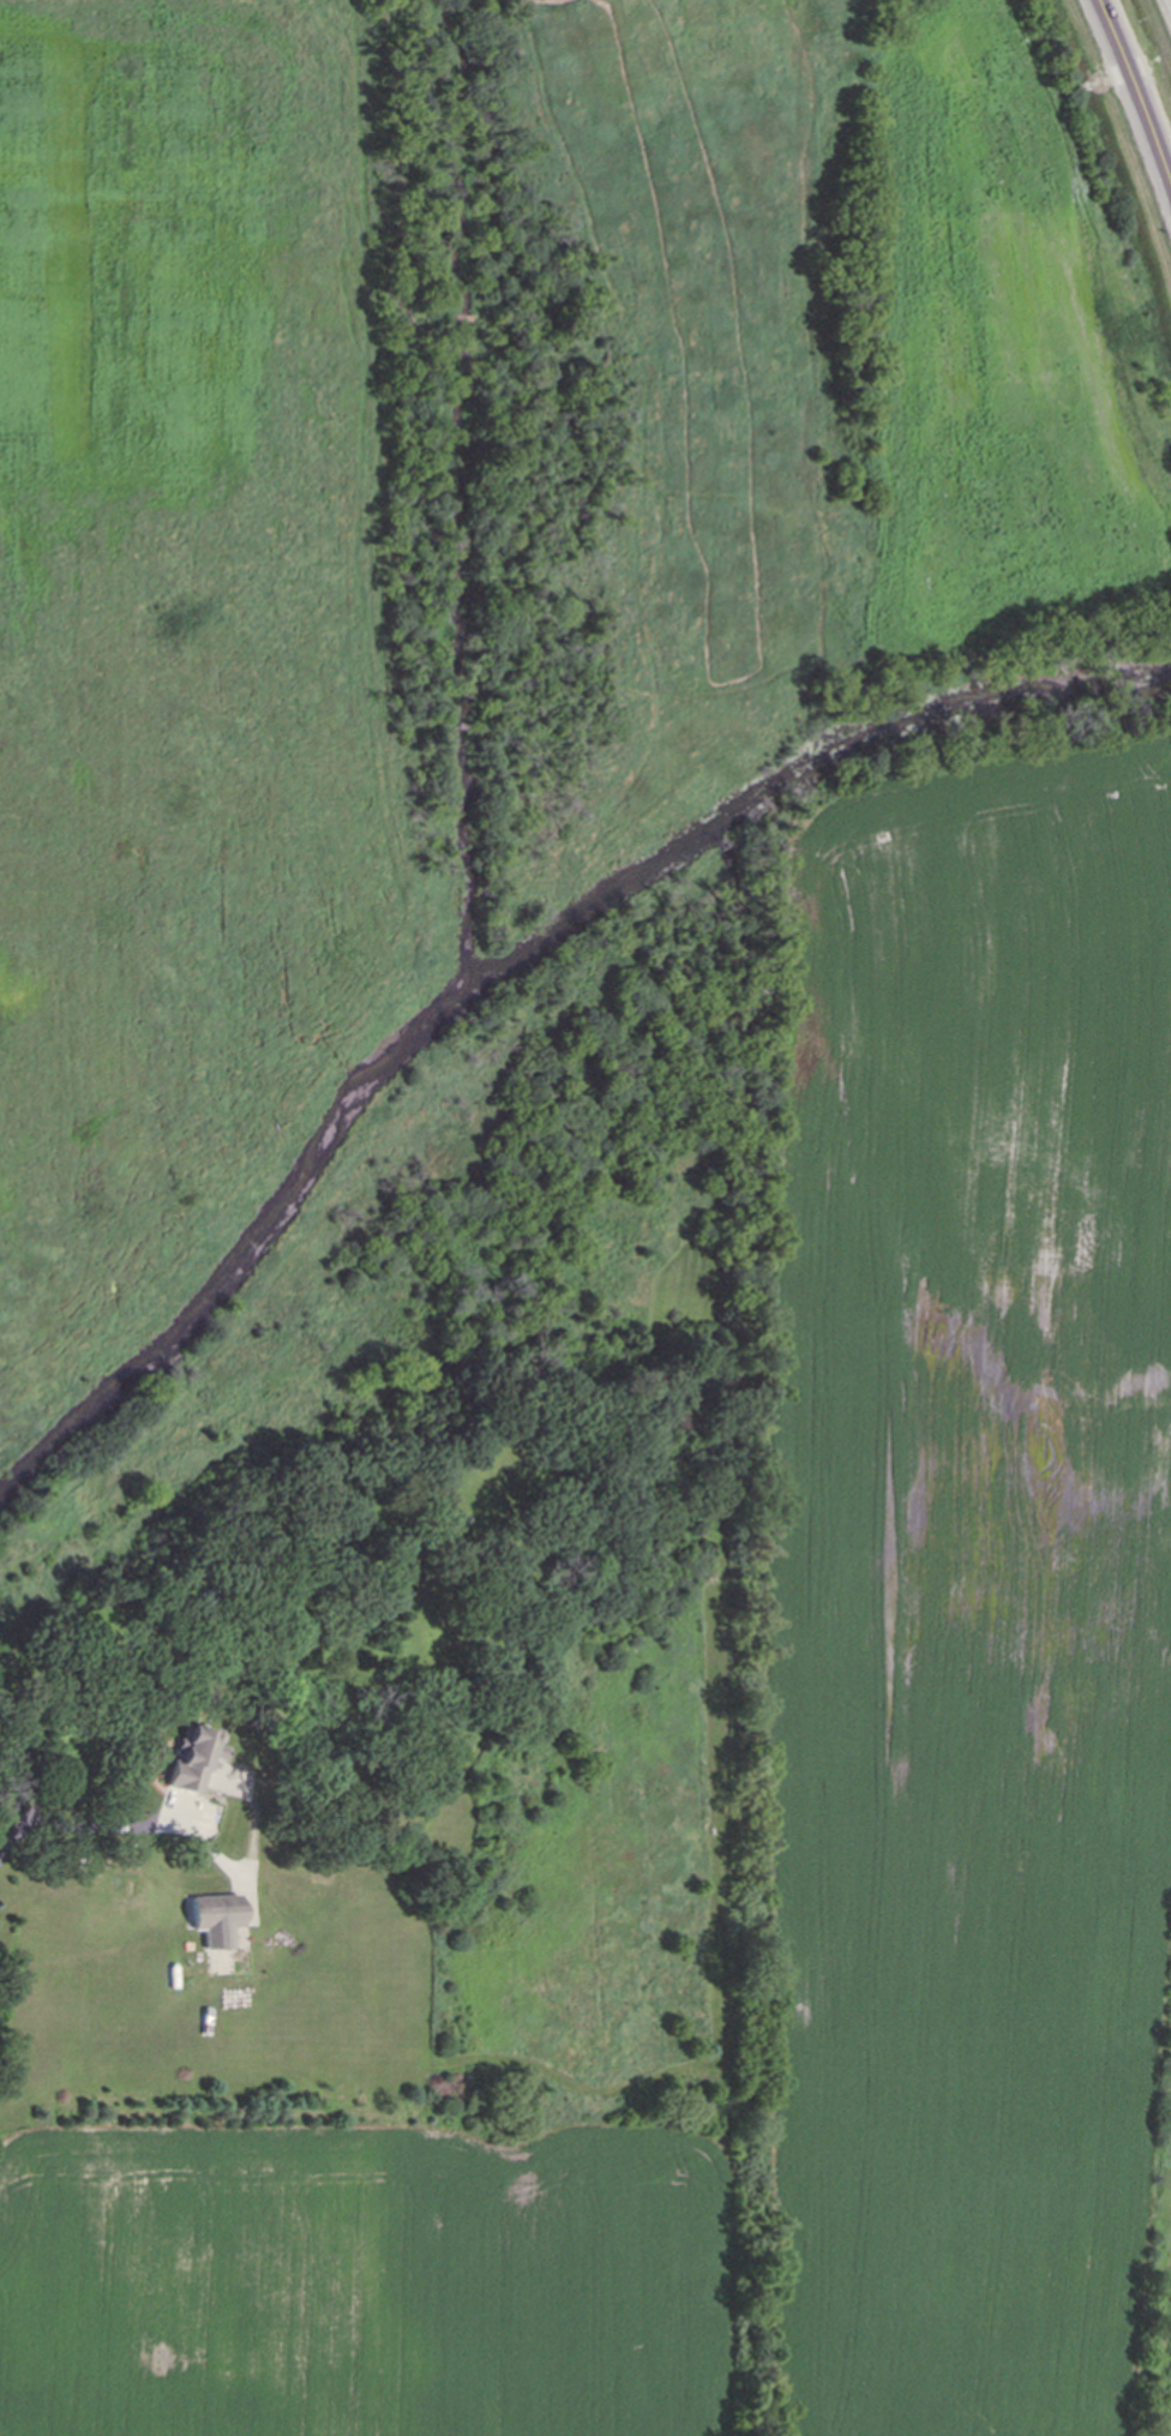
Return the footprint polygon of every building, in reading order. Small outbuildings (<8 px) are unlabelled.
[(203,1800),(210,1759),(227,1762),(230,1748),(217,1746),(219,1732),(190,1727),(183,1766),(172,1764),(160,1831),(217,1841),(224,1804),(203,1800)] [(207,1950),(235,1949),(234,1928),(245,1927),(243,1895),(191,1897),(193,1932),(206,1931),(207,1950)]
